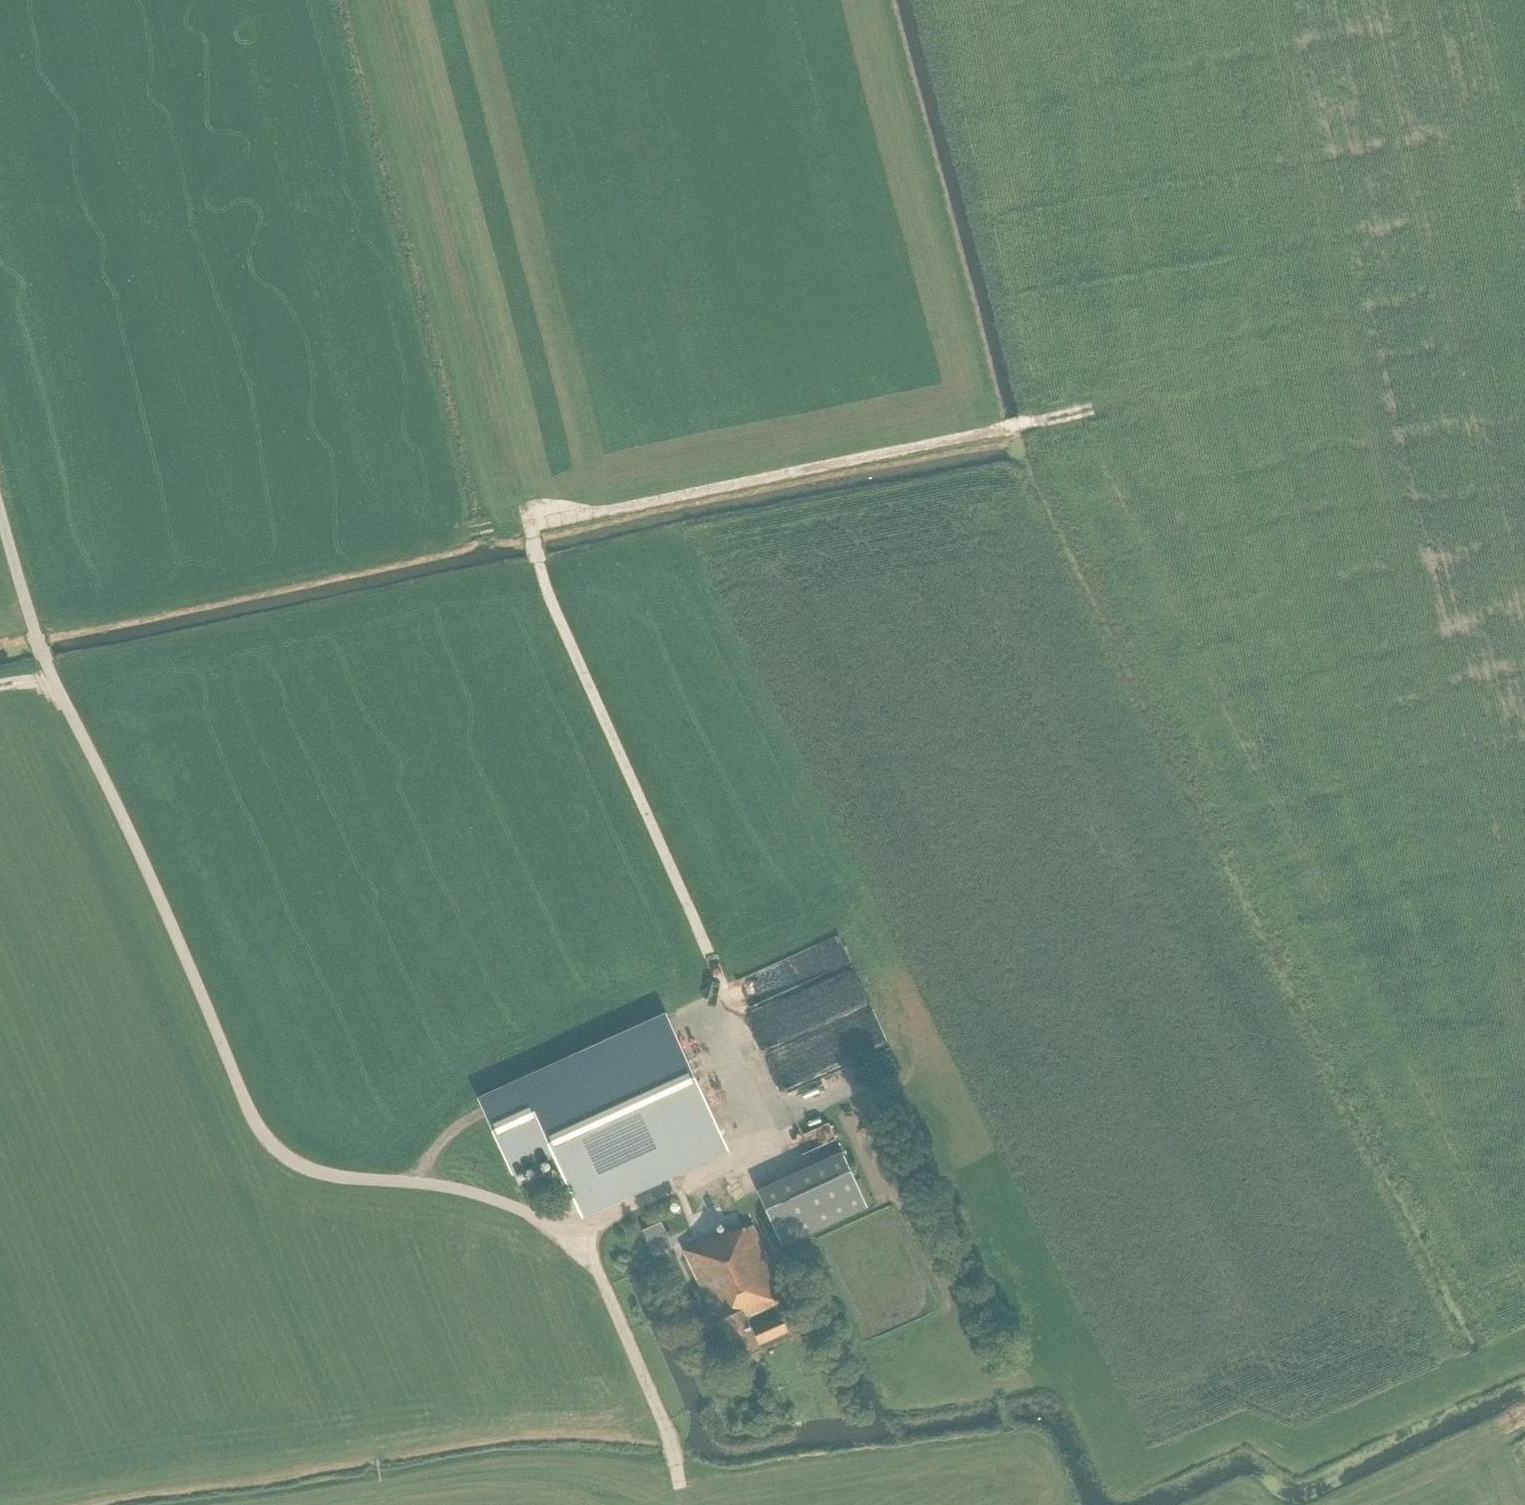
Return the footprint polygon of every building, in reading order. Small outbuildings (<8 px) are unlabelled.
[(852,966),(840,938),(792,959),(805,987),(852,966)] [(863,1004),(862,978),(838,979),(839,1005),(863,1004)] [(853,1018),(857,1028),(829,1040),(840,1066),(890,1046),(875,1009),(853,1018)] [(479,1101),(512,1173),(554,1153),(582,1216),(727,1150),(667,1017),(479,1101)] [(784,1245),(870,1206),(844,1151),(759,1190),(784,1245)] [(654,1256),(673,1248),(662,1222),(643,1230),(654,1256)] [(757,1345),(787,1332),(780,1315),(750,1328),(745,1317),(786,1299),(753,1224),(733,1233),(731,1229),(684,1249),(712,1313),(716,1311),(738,1360),(760,1351),(757,1345)] [(794,1335),(804,1331),(798,1316),(788,1321),(794,1335)]
